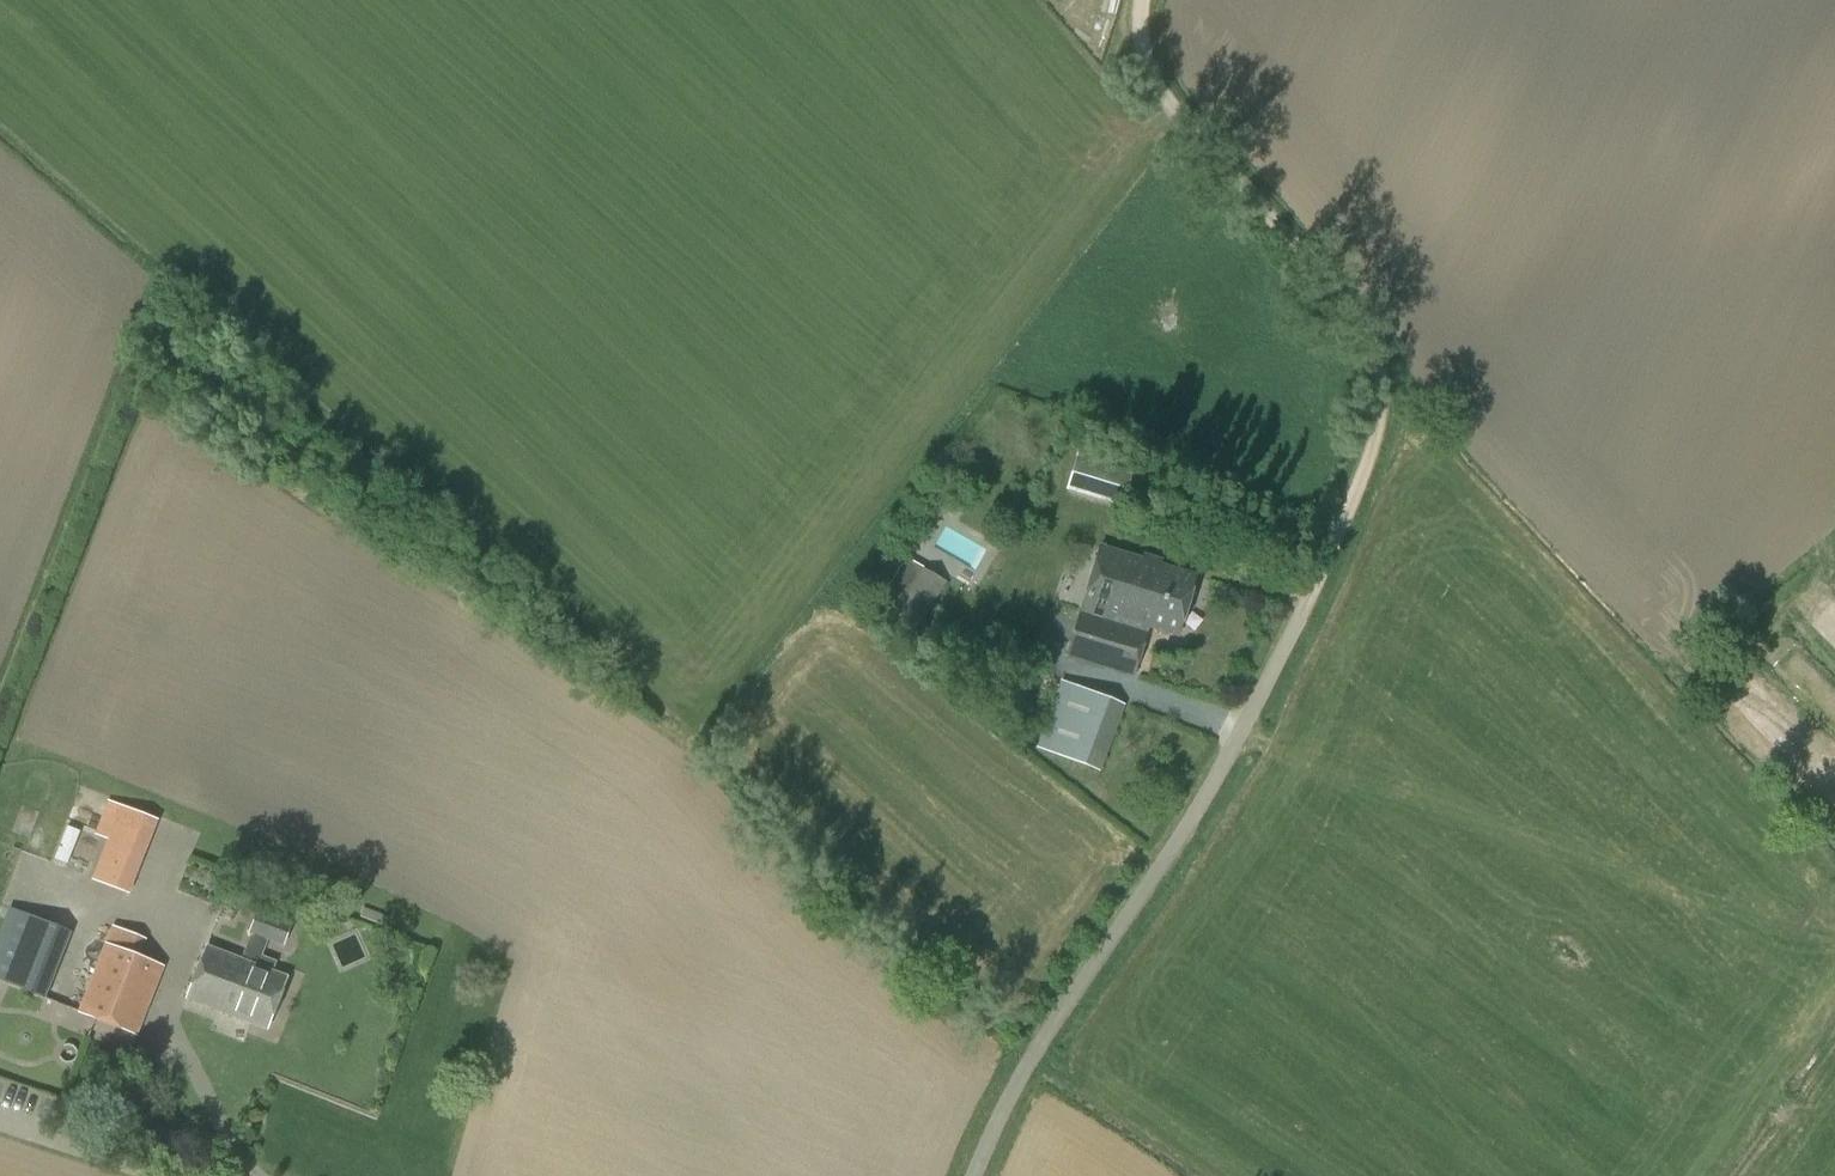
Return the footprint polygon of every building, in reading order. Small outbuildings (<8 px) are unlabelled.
[(1120,498),(1129,465),(1079,452),(1070,485),(1120,498)] [(1100,565),(1089,599),(1070,654),(1134,675),(1151,626),(1177,635),(1179,630),(1197,575),(1165,565),(1107,545),(1100,565)] [(948,579),(904,556),(882,598),(895,605),(886,626),(911,643),(948,579)] [(1102,769),(1113,737),(1121,713),(1124,704),(1061,679),(1037,744),(1102,769)] [(128,891),(156,818),(107,800),(94,834),(107,839),(92,878),(128,891)] [(70,929),(9,905),(0,927),(0,983),(43,999),(70,929)] [(258,907),(249,930),(253,931),(242,958),(208,945),(187,998),(267,1030),(288,975),(259,964),(269,940),(282,945),(292,921),(258,907)] [(108,1025),(110,1024),(111,1023),(132,1031),(158,964),(137,956),(143,937),(111,926),(78,1011),(99,1019),(100,1020),(100,1021),(100,1022),(101,1023),(102,1024),(103,1025),(104,1025),(106,1026),(107,1025),(108,1025)] [(46,1093),(0,1078),(0,1103),(38,1116),(46,1093)]
